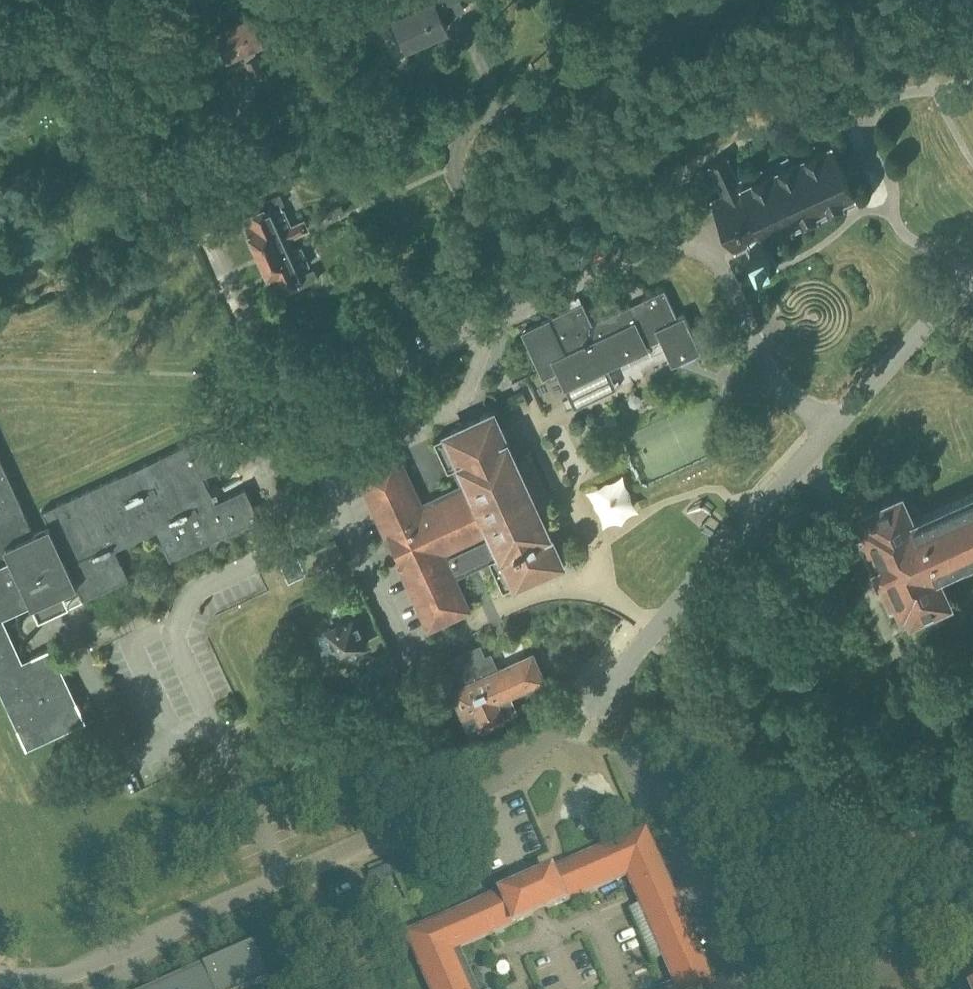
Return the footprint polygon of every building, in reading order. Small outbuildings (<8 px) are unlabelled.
[(434,1),(395,18),(407,47),(448,29),(443,18),(464,8),(461,0),(434,0),(434,1)] [(228,56),(264,40),(253,15),(216,31),(228,56)] [(259,58),(247,63),(252,74),(264,69),(259,58)] [(256,118),(257,120),(262,132),(283,122),(277,108),(256,118)] [(848,175),(859,170),(853,156),(841,160),(830,136),(739,178),(729,156),(709,165),(721,194),(710,198),(735,252),(746,248),(759,276),(780,265),(769,244),(860,202),(848,175)] [(650,349),(648,345),(661,339),(672,363),(701,350),(684,314),(678,317),(664,289),(593,323),(583,302),(521,331),(543,377),(557,371),(565,388),(650,349)] [(2,300),(3,302),(6,309),(12,306),(9,300),(8,297),(2,300)] [(402,452),(360,472),(430,624),(462,610),(449,580),(491,561),(503,589),(559,564),(533,507),(550,500),(532,461),(518,467),(493,412),(434,439),(448,470),(461,464),(472,489),(426,511),(422,502),(418,503),(401,466),(407,463),(402,452)] [(914,520),(902,493),(862,511),(866,521),(861,523),(866,534),(861,536),(891,601),(895,599),(901,612),(906,610),(911,619),(951,601),(938,574),(958,565),(957,562),(972,555),(972,493),(914,520)] [(83,610),(1,646),(15,677),(23,673),(31,691),(105,658),(107,663),(168,636),(203,715),(234,701),(230,693),(248,685),(202,582),(212,578),(197,545),(139,572),(140,576),(128,581),(124,579),(78,600),(83,610)] [(328,631),(317,636),(323,649),(328,660),(339,656),(364,645),(360,634),(362,633),(354,616),(341,622),(341,620),(336,622),(338,626),(328,631)] [(491,654),(445,675),(471,732),(482,727),(484,729),(506,719),(505,716),(517,711),(510,695),(545,680),(533,654),(498,670),(491,654)] [(376,681),(398,670),(393,659),(371,670),(376,681)] [(646,831),(407,935),(431,988),(468,988),(452,953),(628,877),(675,984),(663,988),(715,988),(646,831)] [(269,979),(254,944),(203,966),(203,965),(148,988),(245,988),(269,979)]
